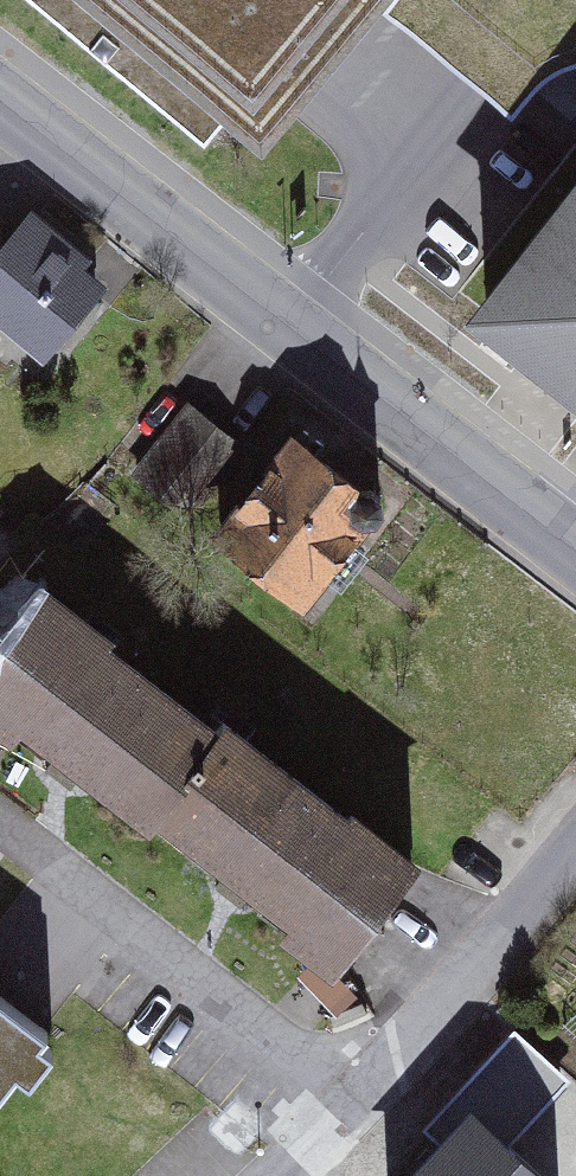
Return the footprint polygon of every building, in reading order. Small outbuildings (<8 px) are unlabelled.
[(280,145),(323,95),(403,0),(106,0),(280,145)] [(407,18),(493,89),(558,140),(575,118),(575,0),(422,0),(407,18)] [(494,308),(575,370),(575,200),(494,308)] [(15,247),(0,235),(0,321),(51,363),(119,281),(40,217),(15,247)] [(254,459),(193,411),(139,480),(199,528),(254,459)] [(409,505),(307,432),(226,545),(327,618),(409,505)] [(238,721),(62,585),(0,665),(0,717),(30,741),(45,722),(165,814),(238,721)] [(248,709),(238,721),(165,814),(358,963),(440,857),(248,709)] [(0,975),(0,1112),(33,1070),(47,1080),(73,1047),(60,1037),(68,1028),(0,975)] [(410,1175),(575,1175),(575,1150),(483,1080),(410,1175)]
